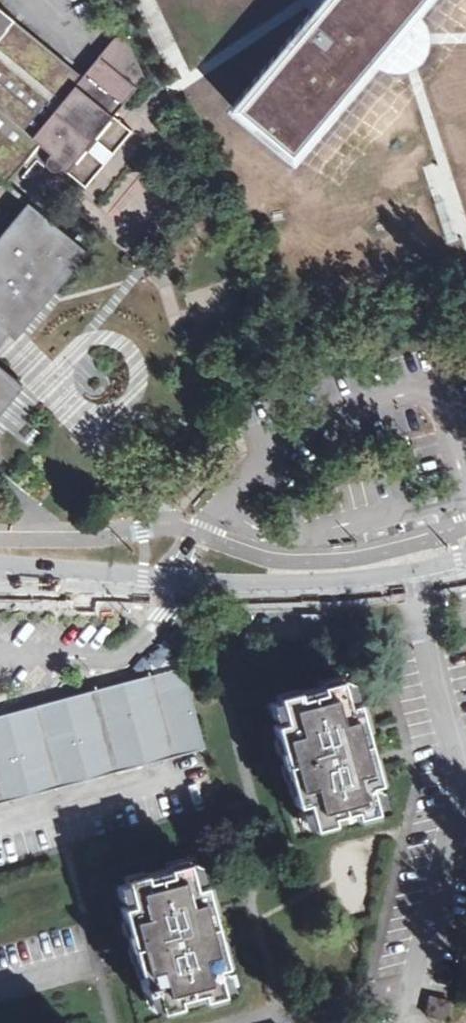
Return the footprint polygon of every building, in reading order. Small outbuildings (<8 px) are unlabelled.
[(231,105),(295,159),(431,0),(321,0),(231,105)] [(76,82),(9,27),(16,19),(0,6),(0,179),(7,185),(32,155),(42,144),(52,152),(49,157),(48,163),(51,168),(57,171),(63,168),(86,186),(133,129),(124,121),(116,114),(124,104),(147,76),(126,32),(113,38),(76,82)] [(10,329),(16,334),(56,287),(58,289),(90,249),(76,238),(30,201),(0,236),(0,341),(10,329)] [(4,407),(22,385),(0,366),(0,411),(4,407)] [(202,749),(183,675),(0,723),(0,801),(202,749)] [(296,693),(275,698),(282,724),(273,727),(294,808),(304,805),(311,831),(331,825),(330,818),(352,812),(354,819),(374,814),(367,788),(377,785),(356,704),(346,707),(339,681),(318,687),(320,694),(298,700),(296,693)] [(143,875),(123,880),(130,906),(120,908),(142,990),(152,986),(159,1012),(178,1007),(177,1000),(199,994),(201,1001),(221,995),(214,970),(225,967),(202,887),(193,889),(186,864),(165,868),(167,875),(145,881),(143,875)] [(425,1016),(445,1021),(449,1003),(430,998),(425,1016)]
